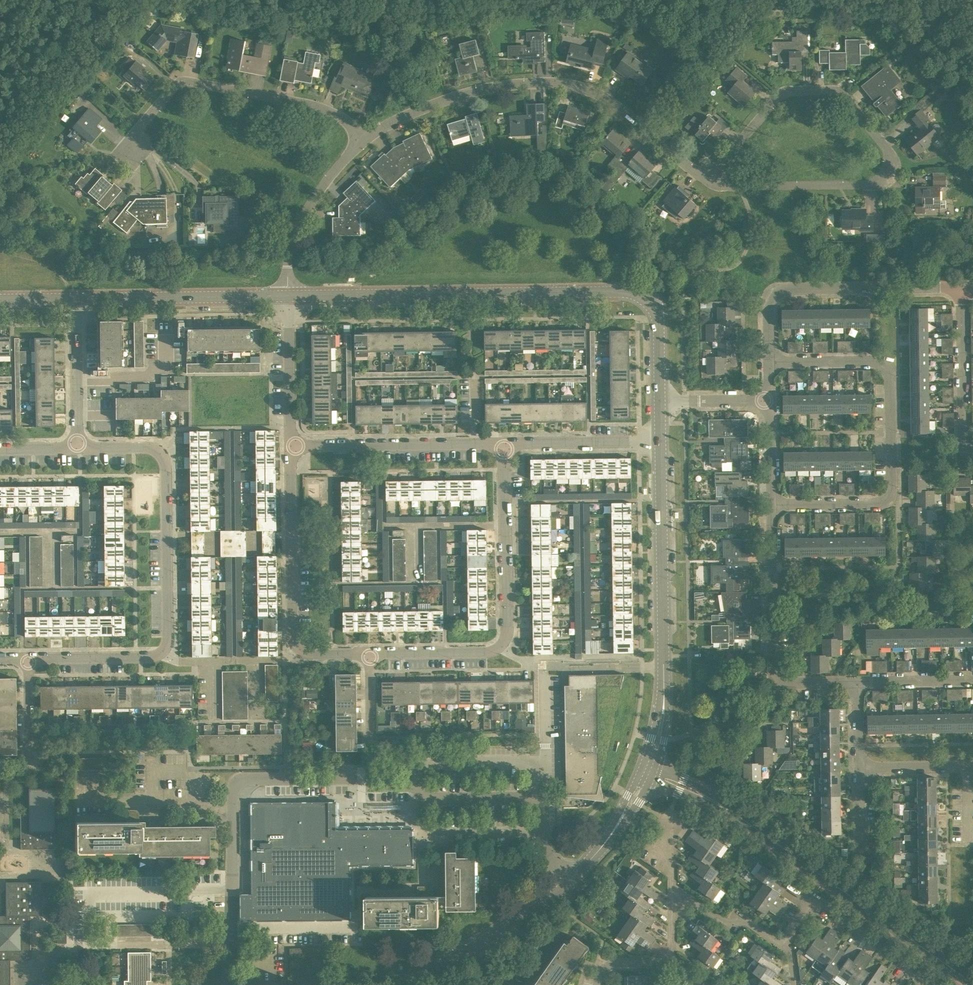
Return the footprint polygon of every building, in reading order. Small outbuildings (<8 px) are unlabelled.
[(190,34),(190,33),(184,32),(184,30),(160,25),(146,43),(156,51),(165,40),(176,42),(174,55),(185,57),(185,56),(192,58),(196,35),(190,34)] [(537,62),(545,62),(544,31),(526,32),(527,41),(532,40),(532,47),(510,47),(511,58),(517,57),(517,59),(524,59),(524,63),(533,62),(533,61),(537,61),(537,62)] [(800,49),(807,49),(806,32),(795,32),(795,39),(791,39),(791,45),(783,45),(783,43),(771,43),(771,56),(777,56),(777,64),(788,64),(788,70),(800,70),(800,49)] [(231,38),(225,68),(239,71),(240,71),(241,68),(244,69),(244,70),(252,72),(252,70),(255,71),(255,74),(266,76),(272,46),(256,43),(254,57),(243,55),(245,41),(231,38)] [(461,75),(477,70),(473,56),(479,54),(475,39),(459,43),(463,58),(456,60),(461,75)] [(595,62),(603,64),(608,42),(598,39),(595,50),(571,44),(566,62),(593,69),(595,62)] [(845,40),(845,52),(846,65),(860,65),(860,55),(870,55),(870,48),(866,44),(865,44),(865,40),(845,40)] [(626,43),(623,47),(630,52),(633,48),(626,43)] [(846,70),(846,65),(845,52),(829,52),(829,50),(819,50),(819,63),(829,63),(829,70),(846,70)] [(306,52),(303,63),(292,61),(293,58),(285,57),(281,78),(295,81),(295,77),(301,78),(301,80),(312,82),(316,62),(319,62),(320,55),(306,52)] [(623,74),(625,72),(642,84),(653,69),(628,52),(616,70),(623,74)] [(135,60),(122,75),(133,84),(135,82),(143,89),(152,79),(139,67),(141,65),(135,60)] [(346,86),(347,84),(356,88),(355,91),(367,96),(372,85),(366,82),(369,77),(357,72),(358,70),(344,64),(336,82),(346,86)] [(899,80),(887,66),(862,87),(871,96),(872,95),(876,101),(873,104),(875,107),(877,107),(879,105),(881,107),(880,107),(887,115),(893,110),(891,109),(898,103),(888,90),(899,80)] [(744,106),(755,92),(742,81),(746,76),(737,68),(726,81),(733,87),(728,93),(744,106)] [(939,137),(937,135),(932,128),(928,123),(929,122),(922,112),(944,94),(939,88),(907,113),(920,129),(906,140),(917,154),(939,137)] [(529,132),(529,135),(538,135),(538,121),(544,120),(544,105),(528,105),(528,116),(511,116),(512,133),(529,132)] [(573,108),(569,106),(568,106),(566,113),(560,112),(555,127),(562,129),(564,124),(584,130),(589,113),(576,109),(576,110),(573,108)] [(78,132),(67,145),(76,152),(87,140),(91,143),(100,131),(95,126),(101,119),(88,108),(72,127),(78,132)] [(474,145),(485,142),(477,113),(465,116),(466,119),(447,124),(452,141),(471,135),(474,145)] [(716,138),(724,129),(709,116),(702,124),(694,117),(686,127),(703,142),(710,133),(716,138)] [(617,168),(618,169),(626,159),(621,155),(630,144),(613,129),(612,131),(611,130),(606,135),(608,136),(606,137),(607,138),(602,143),(616,155),(608,165),(614,171),(617,168)] [(402,145),(394,148),(408,170),(432,159),(420,133),(403,141),(405,147),(404,148),(402,145)] [(390,187),(408,170),(394,148),(387,156),(385,153),(371,166),(390,187)] [(630,162),(626,159),(618,169),(623,173),(630,165),(645,178),(643,180),(651,187),(660,177),(652,170),(656,165),(655,165),(655,166),(649,160),(650,160),(649,159),(648,160),(639,152),(630,162)] [(101,176),(102,175),(94,168),(89,174),(87,173),(83,178),(81,177),(75,185),(77,186),(77,187),(80,189),(87,195),(87,194),(98,202),(96,204),(105,210),(121,190),(113,183),(111,185),(101,176)] [(601,175),(599,175),(595,179),(601,184),(605,178),(601,175)] [(362,178),(358,182),(362,187),(366,183),(362,178)] [(916,214),(923,214),(923,209),(941,208),(940,187),(946,187),(946,178),(933,179),(933,187),(915,187),(916,214)] [(350,200),(342,207),(361,215),(376,201),(362,187),(358,182),(357,181),(343,193),(350,200)] [(607,182),(602,188),(607,192),(612,186),(607,182)] [(689,217),(691,216),(692,215),(693,214),(694,213),(695,211),(696,209),(695,208),(695,209),(694,208),(696,205),(682,193),(684,190),(685,191),(679,185),(677,188),(675,187),(663,201),(671,208),(668,212),(676,218),(679,215),(684,219),(686,216),(688,217),(687,217),(688,218),(689,218),(689,217)] [(190,210),(187,210),(187,223),(223,223),(223,227),(236,227),(236,232),(243,232),(243,217),(237,217),(237,197),(203,198),(203,207),(193,207),(190,210)] [(156,224),(166,224),(166,216),(166,198),(146,198),(146,201),(129,201),(118,216),(112,223),(126,233),(137,219),(155,219),(156,224)] [(361,235),(361,215),(342,207),(342,217),(333,217),(333,235),(361,235)] [(107,216),(111,219),(117,212),(113,209),(107,216)] [(841,223),(842,223),(842,228),(860,228),(860,231),(873,231),(873,216),(865,216),(865,209),(855,209),(855,211),(842,211),(842,216),(841,216),(840,220),(841,223)] [(395,210),(381,224),(389,227),(401,215),(395,210)] [(670,235),(666,239),(672,244),(676,239),(670,235)] [(718,325),(724,325),(735,325),(735,308),(718,308),(718,325)] [(910,309),(910,322),(928,322),(928,309),(910,309)] [(783,328),(795,328),(795,310),(783,311),(783,328)] [(795,310),(795,328),(808,328),(808,310),(795,310)] [(808,310),(808,328),(821,328),(820,310),(808,310)] [(820,310),(821,328),(833,328),(833,310),(820,310)] [(833,310),(833,328),(845,328),(845,310),(833,310)] [(858,328),(857,310),(845,310),(845,328),(858,328)] [(870,310),(857,310),(858,328),(870,327),(870,310)] [(99,368),(120,367),(120,321),(98,321),(99,368)] [(928,322),(910,322),(910,334),(928,334),(928,322)] [(724,342),(724,341),(724,325),(718,325),(707,325),(707,342),(719,342),(724,342)] [(187,351),(259,350),(259,329),(186,330),(187,351)] [(549,350),(549,330),(536,331),(536,350),(549,350)] [(561,349),(561,330),(549,330),(549,350),(561,349)] [(574,349),(574,330),(561,330),(561,349),(574,349)] [(586,330),(574,330),(574,349),(587,349),(586,330)] [(457,350),(457,331),(444,332),(444,351),(457,350)] [(485,331),(485,350),(499,350),(498,331),(485,331)] [(511,350),(511,331),(498,331),(499,350),(511,350)] [(523,350),(523,331),(511,331),(511,350),(523,350)] [(536,350),(536,331),(523,331),(523,350),(536,350)] [(590,331),(590,344),(598,344),(598,342),(595,342),(595,331),(590,331)] [(610,331),(611,344),(630,344),(630,331),(610,331)] [(381,333),(381,352),(394,352),(394,332),(381,333)] [(394,332),(394,352),(406,351),(406,332),(394,332)] [(406,332),(406,351),(419,351),(419,332),(406,332)] [(419,332),(419,351),(432,351),(432,332),(419,332)] [(432,332),(432,351),(444,351),(444,332),(432,332)] [(369,356),(369,352),(369,333),(356,333),(356,357),(369,356)] [(369,333),(369,352),(381,352),(381,333),(369,333)] [(928,334),(910,334),(910,347),(928,346),(928,334)] [(313,348),(332,348),(336,348),(336,335),(313,335),(313,348)] [(0,337),(0,356),(10,356),(10,337),(0,337)] [(34,338),(34,351),(53,351),(53,338),(34,338)] [(724,341),(724,342),(719,342),(719,358),(724,358),(736,358),(735,341),(724,341)] [(630,344),(611,344),(611,357),(630,356),(630,344)] [(911,359),(928,359),(928,346),(910,347),(911,359)] [(332,348),(313,348),(313,361),(332,360),(332,348)] [(35,364),(54,363),(53,351),(34,351),(35,364)] [(630,356),(611,357),(611,369),(630,369),(630,356)] [(595,357),(590,357),(591,369),(595,369),(595,365),(600,365),(600,362),(602,362),(602,358),(595,359),(595,357)] [(724,374),(724,358),(719,358),(707,358),(708,374),(724,374)] [(911,371),(928,371),(928,359),(911,359),(911,371)] [(332,360),(313,361),(313,373),(332,373),(332,360)] [(35,376),(54,376),(54,363),(35,364),(35,376)] [(630,369),(611,369),(611,382),(630,382),(630,369)] [(911,383),(929,383),(928,371),(911,371),(911,383)] [(332,373),(313,373),(313,386),(332,385),(332,373)] [(35,389),(54,389),(54,376),(35,376),(35,389)] [(630,382),(611,382),(611,395),(630,394),(630,382)] [(911,396),(929,396),(929,383),(911,383),(911,396)] [(332,385),(313,386),(313,398),(332,398),(332,385)] [(342,398),(352,398),(352,385),(347,385),(347,391),(342,391),(342,398)] [(36,402),(55,401),(54,389),(35,389),(36,402)] [(160,411),(161,411),(169,411),(169,390),(159,390),(159,398),(160,398),(160,411)] [(178,411),(178,390),(169,390),(169,411),(178,411)] [(188,390),(178,390),(178,411),(188,411),(188,390)] [(630,394),(611,395),(611,407),(631,407),(630,394)] [(871,395),(858,396),(859,413),(871,413),(871,395)] [(784,414),(796,414),(796,396),(784,396),(784,414)] [(796,396),(796,414),(809,414),(809,396),(796,396)] [(809,396),(809,414),(821,414),(821,396),(809,396)] [(821,396),(821,414),(834,413),(834,396),(821,396)] [(846,413),(846,396),(834,396),(834,413),(846,413)] [(859,413),(858,396),(846,396),(846,413),(859,413)] [(911,408),(929,408),(929,396),(911,396),(911,408)] [(115,419),(124,419),(124,398),(115,398),(115,419)] [(133,419),(133,398),(124,398),(124,419),(133,419)] [(142,419),(142,398),(133,398),(133,419),(142,419)] [(151,419),(151,398),(142,398),(142,419),(151,419)] [(160,398),(159,398),(151,398),(151,419),(161,419),(161,411),(160,411),(160,398)] [(332,398),(313,398),(313,411),(332,411),(332,398)] [(347,410),(352,410),(352,398),(342,398),(347,398),(347,410)] [(36,414),(55,414),(55,401),(36,402),(36,414)] [(524,404),(524,423),(537,422),(537,403),(524,404)] [(537,403),(537,422),(549,422),(549,403),(537,403)] [(549,403),(549,422),(562,422),(562,403),(549,403)] [(562,403),(562,422),(574,422),(574,403),(562,403)] [(587,403),(574,403),(574,422),(587,422),(587,403)] [(445,424),(445,404),(432,405),(432,424),(445,424)] [(458,404),(445,404),(445,424),(458,424),(458,404)] [(486,423),(499,423),(499,404),(486,404),(486,423)] [(499,404),(499,423),(511,423),(511,404),(499,404)] [(511,404),(511,423),(524,423),(524,404),(511,404)] [(356,425),(369,425),(369,405),(356,406),(356,425)] [(382,425),(382,405),(369,405),(369,425),(382,425)] [(395,424),(394,405),(382,405),(382,425),(395,424)] [(407,424),(407,405),(394,405),(395,424),(407,424)] [(420,424),(419,405),(407,405),(407,424),(420,424)] [(432,424),(432,405),(419,405),(420,424),(432,424)] [(631,420),(631,407),(611,407),(611,420),(631,420)] [(911,421),(929,421),(929,408),(911,408),(911,421)] [(0,410),(0,429),(12,429),(12,410),(0,410)] [(332,424),(332,411),(313,411),(313,424),(332,424)] [(55,427),(55,414),(36,414),(36,427),(55,427)] [(741,422),(740,421),(737,421),(720,421),(714,422),(714,431),(710,431),(710,437),(725,437),(725,443),(732,443),(732,437),(737,437),(747,437),(747,424),(742,424),(741,422)] [(929,434),(929,421),(911,421),(911,434),(929,434)] [(223,439),(223,431),(189,432),(189,444),(209,444),(209,439),(220,439),(223,439)] [(254,431),(254,444),(274,444),(274,431),(254,431)] [(732,437),(732,443),(732,459),(747,458),(747,442),(737,442),(737,437),(732,437)] [(732,443),(725,443),(725,446),(710,446),(710,463),(711,463),(711,467),(722,467),(721,462),(732,462),(732,459),(732,443)] [(209,444),(189,444),(189,457),(209,456),(209,444)] [(274,444),(254,444),(254,456),(274,456),(274,444)] [(848,453),(848,471),(860,471),(860,452),(848,453)] [(872,452),(860,452),(860,471),(872,471),(872,452)] [(784,471),(798,471),(798,453),(784,453),(784,471)] [(810,471),(810,453),(798,453),(798,471),(810,471)] [(823,471),(822,453),(810,453),(810,471),(823,471)] [(835,471),(835,453),(822,453),(823,471),(835,471)] [(835,453),(835,471),(848,471),(848,453),(835,453)] [(209,456),(189,457),(190,469),(209,469),(209,456)] [(274,456),(254,456),(255,469),(274,468),(274,456)] [(556,460),(556,479),(569,479),(569,459),(556,460)] [(569,459),(569,479),(581,479),(581,459),(569,459)] [(581,459),(581,479),(594,479),(594,459),(581,459)] [(594,459),(594,479),(606,479),(606,459),(594,459)] [(606,459),(606,479),(619,479),(619,459),(606,459)] [(631,479),(631,459),(619,459),(619,479),(631,479)] [(531,480),(544,480),(544,460),(531,460),(531,480)] [(544,460),(544,480),(556,479),(556,460),(544,460)] [(274,468),(255,469),(255,481),(274,481),(274,468)] [(209,469),(190,469),(190,482),(209,481),(209,469)] [(726,497),(726,502),(732,502),(732,496),(739,496),(739,497),(748,496),(747,481),(741,481),(741,478),(732,478),(732,472),(715,472),(715,486),(723,486),(723,495),(723,497),(726,497)] [(909,492),(917,492),(926,492),(926,491),(926,475),(909,475),(909,492)] [(971,495),(971,486),(971,478),(954,478),(954,495),(971,495)] [(209,481),(190,482),(190,494),(210,494),(209,481)] [(274,481),(255,481),(255,494),(275,494),(274,481)] [(412,501),(411,481),(399,482),(399,501),(412,501)] [(424,501),(424,481),(411,481),(412,501),(424,501)] [(436,501),(436,481),(424,481),(424,501),(436,501)] [(449,501),(449,481),(436,481),(436,501),(449,501)] [(461,501),(461,481),(449,481),(449,501),(461,501)] [(474,501),(474,481),(461,481),(461,501),(474,501)] [(486,481),(474,481),(474,501),(487,500),(486,481)] [(342,482),(342,494),(361,494),(361,482),(342,482)] [(387,501),(399,501),(399,482),(386,482),(387,501)] [(856,483),(848,484),(848,495),(856,495),(856,483)] [(876,495),(875,483),(864,484),(864,495),(872,495),(876,495)] [(813,495),(821,495),(821,484),(814,484),(813,484),(813,495)] [(829,484),(821,484),(821,495),(830,495),(829,484)] [(840,495),(848,495),(848,484),(839,484),(840,495)] [(52,506),(52,486),(40,487),(40,506),(52,506)] [(65,506),(65,486),(52,486),(52,506),(65,506)] [(78,486),(65,486),(65,506),(78,506),(78,486)] [(103,486),(103,499),(123,499),(123,486),(103,486)] [(15,506),(15,487),(3,487),(3,506),(15,506)] [(28,506),(28,487),(15,487),(15,506),(28,506)] [(40,506),(40,487),(28,487),(28,506),(40,506)] [(544,494),(544,500),(556,500),(556,494),(556,489),(544,489),(544,494)] [(926,491),(926,492),(917,492),(917,508),(926,508),(934,508),(934,491),(926,491)] [(190,507),(210,506),(210,494),(190,494),(190,507)] [(275,494),(255,494),(255,506),(275,506),(275,494)] [(342,507),(361,507),(361,494),(342,494),(342,507)] [(732,496),(732,502),(732,522),(748,522),(748,499),(739,499),(739,497),(739,496),(732,496)] [(123,499),(103,499),(103,512),(123,511),(123,499)] [(732,526),(732,522),(732,502),(726,502),(726,507),(711,507),(711,528),(731,527),(732,526)] [(612,517),(632,516),(632,503),(612,504),(612,517)] [(558,512),(551,512),(551,505),(532,505),(532,518),(556,517),(561,517),(561,514),(558,512)] [(190,519),(210,519),(210,506),(190,507),(190,519)] [(275,506),(255,506),(255,518),(253,518),(253,519),(275,519),(275,506)] [(342,520),(362,520),(361,507),(342,507),(342,520)] [(926,508),(917,508),(909,508),(909,525),(918,525),(926,525),(926,524),(926,508)] [(123,511),(103,512),(104,524),(123,523),(123,511)] [(830,513),(822,514),(822,525),(830,525),(830,513)] [(840,524),(848,524),(848,513),(840,513),(840,524)] [(857,513),(848,513),(848,524),(857,524),(857,513)] [(814,525),(822,525),(822,514),(814,514),(814,525)] [(612,529),(632,529),(632,516),(612,517),(612,529)] [(556,517),(532,518),(532,530),(552,530),(556,530),(556,517)] [(210,532),(210,519),(190,519),(190,532),(210,532)] [(253,519),(253,531),(275,531),(275,519),(253,519)] [(342,532),(362,532),(362,520),(342,520),(342,532)] [(123,523),(104,524),(104,537),(123,536),(123,523)] [(926,524),(926,525),(918,525),(918,541),(926,541),(934,541),(934,540),(934,524),(926,524)] [(612,542),(632,541),(632,529),(612,529),(612,542)] [(467,531),(467,543),(487,543),(487,530),(467,531)] [(532,543),(552,542),(552,530),(532,530),(532,543)] [(342,545),(362,544),(362,532),(342,532),(342,545)] [(123,536),(104,537),(104,549),(124,549),(123,536)] [(811,539),(811,556),(823,556),(823,538),(811,539)] [(823,538),(823,556),(835,556),(835,538),(823,538)] [(835,538),(835,556),(848,556),(847,538),(835,538)] [(847,538),(848,556),(860,556),(860,538),(847,538)] [(860,538),(860,556),(873,556),(872,538),(860,538)] [(885,538),(872,538),(873,556),(885,555),(885,538)] [(785,556),(798,556),(798,539),(785,539),(785,556)] [(798,539),(798,556),(811,556),(811,539),(798,539)] [(934,540),(934,541),(926,541),(926,557),(935,557),(943,557),(942,540),(934,540)] [(613,554),(632,554),(632,541),(612,542),(613,554)] [(733,559),(738,559),(738,557),(740,557),(748,556),(748,541),(724,541),(724,557),(727,557),(727,564),(733,564),(733,559)] [(532,555),(552,555),(552,542),(532,543),(532,555)] [(468,556),(487,556),(487,543),(467,543),(468,556)] [(342,557),(362,556),(362,544),(342,545),(342,557)] [(124,549),(104,549),(104,561),(124,561),(124,549)] [(613,566),(632,566),(632,554),(613,554),(613,566)] [(532,567),(552,567),(552,555),(532,555),(532,567)] [(343,569),(362,569),(362,556),(342,557),(343,569)] [(468,568),(487,568),(487,556),(468,556),(468,568)] [(275,557),(274,557),(262,557),(256,557),(256,569),(275,569),(275,557)] [(935,557),(926,557),(918,557),(918,573),(927,573),(935,573),(935,557)] [(204,558),(192,558),(191,558),(191,570),(211,570),(210,558),(204,558)] [(738,563),(738,559),(733,559),(733,564),(733,579),(738,578),(749,578),(749,562),(738,563)] [(104,573),(124,573),(124,561),(104,561),(104,573)] [(727,592),(733,592),(733,591),(733,584),(733,579),(733,564),(727,564),(727,566),(712,566),(712,582),(727,582),(727,592)] [(633,579),(632,566),(613,566),(608,566),(608,579),(613,579),(633,579)] [(532,580),(552,580),(552,567),(532,567),(532,580)] [(468,581),(488,581),(487,568),(468,568),(468,581)] [(256,582),(276,581),(275,569),(256,569),(256,582)] [(362,582),(362,569),(343,569),(343,582),(362,582)] [(191,582),(211,582),(211,570),(191,570),(191,582)] [(124,586),(124,573),(104,573),(104,586),(124,586)] [(927,573),(918,573),(910,573),(910,590),(927,590),(927,573)] [(613,591),(633,591),(633,579),(613,579),(613,591)] [(559,592),(559,580),(552,580),(532,580),(533,592),(552,592),(559,592)] [(256,594),(276,594),(276,581),(256,582),(256,594)] [(468,593),(488,593),(488,581),(468,581),(468,593)] [(191,595),(211,595),(211,582),(191,582),(191,595)] [(613,604),(633,604),(633,591),(613,591),(613,604)] [(533,605),(552,605),(552,592),(533,592),(533,605)] [(468,606),(488,605),(488,593),(468,593),(468,606)] [(256,607),(276,606),(276,594),(256,594),(256,607)] [(191,607),(211,607),(211,595),(191,595),(191,607)] [(733,617),(739,617),(749,617),(749,611),(747,611),(747,609),(749,609),(749,601),(725,601),(725,617),(727,617),(728,622),(733,621),(733,617)] [(613,616),(633,616),(633,604),(613,604),(613,616)] [(468,618),(488,618),(488,605),(468,606),(468,618)] [(533,617),(553,617),(552,605),(533,605),(533,617)] [(257,619),(276,619),(276,606),(256,607),(257,619)] [(191,620),(211,619),(211,607),(191,607),(191,620)] [(443,611),(430,612),(430,631),(443,631),(443,611)] [(343,632),(355,632),(355,612),(343,612),(343,632)] [(368,632),(368,612),(355,612),(355,632),(368,632)] [(381,632),(381,612),(368,612),(368,632),(381,632)] [(393,631),(393,612),(381,612),(381,632),(393,631)] [(405,631),(405,612),(393,612),(393,631),(405,631)] [(418,631),(418,612),(405,612),(405,631),(418,631)] [(430,631),(430,612),(418,612),(418,631),(430,631)] [(87,636),(87,616),(74,617),(74,636),(87,636)] [(99,636),(99,616),(87,616),(87,636),(99,636)] [(112,636),(111,616),(99,616),(99,636),(112,636)] [(124,616),(111,616),(112,636),(125,636),(124,616)] [(613,629),(633,629),(633,616),(613,616),(613,629)] [(24,637),(37,636),(37,617),(24,617),(24,637)] [(49,636),(49,617),(37,617),(37,636),(49,636)] [(62,636),(62,617),(49,617),(49,636),(62,636)] [(74,636),(74,617),(62,617),(62,636),(74,636)] [(533,630),(553,630),(553,617),(533,617),(533,630)] [(739,623),(739,617),(733,617),(733,621),(733,644),(734,652),(742,652),(742,639),(749,638),(749,623),(739,623)] [(488,630),(488,618),(468,618),(468,631),(488,630)] [(191,632),(211,632),(211,619),(191,620),(191,632)] [(257,632),(276,631),(276,619),(257,619),(257,632)] [(575,622),(571,622),(571,628),(575,628),(582,628),(581,620),(575,620),(575,622)] [(733,621),(728,622),(728,626),(720,626),(712,626),(713,643),(720,642),(721,642),(721,649),(728,649),(728,644),(733,644),(733,621)] [(835,639),(840,639),(840,640),(852,639),(852,622),(835,622),(835,639)] [(966,646),(966,628),(954,629),(954,646),(966,646)] [(614,641),(633,641),(633,629),(613,629),(614,641)] [(879,630),(879,647),(892,647),(892,629),(879,630)] [(904,647),(904,629),(892,629),(892,647),(904,647)] [(917,647),(916,629),(904,629),(904,647),(917,647)] [(929,647),(929,629),(916,629),(917,647),(929,647)] [(941,647),(941,629),(929,629),(929,647),(941,647)] [(954,646),(954,629),(941,629),(941,647),(954,646)] [(533,642),(553,642),(553,630),(533,630),(533,642)] [(867,647),(879,647),(879,630),(867,630),(867,647)] [(257,644),(277,644),(276,631),(257,632),(257,644)] [(192,644),(211,644),(211,632),(191,632),(192,644)] [(840,639),(835,639),(823,639),(823,656),(828,656),(840,656),(840,640),(840,639)] [(598,654),(598,640),(592,640),(585,641),(586,654),(591,654),(598,654)] [(633,641),(614,641),(614,653),(633,653),(633,641)] [(533,642),(533,654),(553,654),(553,642),(533,642)] [(212,657),(211,644),(192,644),(192,657),(212,657)] [(277,656),(277,644),(257,644),(257,656),(277,656)] [(828,672),(828,656),(823,656),(811,656),(811,673),(828,672)] [(331,687),(337,687),(357,687),(357,674),(331,674),(331,687)] [(620,688),(621,688),(621,687),(624,676),(624,674),(597,674),(571,675),(569,675),(569,685),(569,696),(571,795),(596,795),(597,795),(599,786),(601,776),(602,775),(620,688)] [(16,692),(16,679),(0,679),(0,692),(16,692)] [(521,703),(521,680),(508,681),(508,703),(521,703)] [(533,680),(521,680),(521,703),(521,710),(526,710),(526,703),(534,703),(533,680)] [(458,704),(458,681),(445,682),(445,704),(458,704)] [(471,704),(470,681),(458,681),(458,704),(471,704)] [(483,704),(483,681),(470,681),(471,704),(483,704)] [(496,704),(496,681),(483,681),(483,704),(496,704)] [(508,703),(508,681),(496,681),(496,704),(508,703)] [(382,705),(395,705),(394,682),(382,682),(382,705)] [(407,705),(407,682),(394,682),(395,705),(407,705)] [(420,705),(420,682),(407,682),(407,705),(420,705)] [(433,705),(432,682),(420,682),(420,705),(433,705)] [(445,704),(445,682),(432,682),(433,705),(445,704)] [(153,685),(154,707),(166,707),(166,684),(153,685)] [(166,684),(166,707),(179,707),(179,684),(166,684)] [(192,684),(179,684),(179,707),(192,707),(192,684)] [(78,686),(78,708),(91,708),(90,685),(78,686)] [(90,685),(91,708),(103,708),(103,685),(90,685)] [(103,685),(103,708),(116,707),(115,685),(103,685)] [(115,685),(116,707),(128,707),(128,685),(115,685)] [(128,685),(128,707),(141,707),(141,685),(128,685)] [(141,685),(141,707),(154,707),(153,685),(141,685)] [(40,708),(53,708),(53,686),(40,686),(40,708)] [(53,686),(53,708),(65,708),(65,686),(53,686)] [(65,686),(65,708),(78,708),(78,686),(65,686)] [(318,698),(318,687),(304,687),(304,698),(318,698)] [(357,687),(337,687),(337,700),(357,699),(357,687)] [(0,692),(0,704),(16,704),(16,692),(0,692)] [(357,699),(337,700),(337,712),(357,712),(357,699)] [(0,704),(0,717),(16,717),(16,704),(0,704)] [(809,717),(809,722),(838,721),(838,709),(820,709),(820,718),(817,718),(817,717),(809,717)] [(357,712),(337,712),(337,725),(357,725),(357,712)] [(954,715),(955,732),(967,732),(967,714),(954,715)] [(893,716),(893,733),(905,733),(905,715),(893,716)] [(905,715),(905,733),(918,733),(917,715),(905,715)] [(917,715),(918,733),(930,733),(930,715),(917,715)] [(930,715),(930,733),(943,732),(942,715),(930,715)] [(942,715),(943,732),(955,732),(954,715),(942,715)] [(868,734),(881,734),(880,716),(868,716),(868,734)] [(893,733),(893,716),(880,716),(881,734),(893,733)] [(0,717),(0,730),(16,729),(16,717),(0,717)] [(820,734),(838,734),(838,721),(809,722),(809,727),(818,727),(818,725),(820,725),(820,734)] [(357,725),(337,725),(337,737),(357,737),(357,725)] [(0,730),(0,742),(16,742),(16,729),(0,730)] [(768,747),(772,747),(784,747),(784,730),(780,730),(772,730),(767,730),(768,747)] [(259,734),(252,735),(252,754),(266,754),(266,734),(259,734)] [(274,734),(266,734),(266,754),(280,753),(280,751),(280,734),(274,734)] [(813,747),(839,746),(838,734),(820,734),(820,743),(818,743),(818,742),(813,742),(813,747)] [(196,735),(196,755),(210,755),(210,735),(196,735)] [(224,754),(224,735),(210,735),(210,755),(224,754)] [(238,754),(238,735),(224,735),(224,754),(238,754)] [(252,754),(252,735),(238,735),(238,754),(252,754)] [(357,750),(357,737),(337,737),(337,750),(357,750)] [(16,742),(0,742),(0,761),(8,761),(8,755),(16,755),(16,742)] [(303,742),(303,750),(312,750),(312,742),(303,742)] [(821,759),(839,759),(839,746),(813,747),(813,751),(818,751),(818,750),(821,750),(821,759)] [(772,747),(768,747),(755,747),(756,763),(756,764),(761,764),(773,764),(772,747)] [(813,772),(839,771),(839,759),(821,759),(821,767),(819,767),(819,766),(813,766),(813,772)] [(761,764),(756,764),(756,763),(744,763),(744,780),(761,780),(761,764)] [(814,784),(840,783),(839,771),(813,772),(814,784)] [(904,786),(905,791),(936,790),(936,778),(918,778),(918,786),(916,786),(916,785),(910,785),(910,786),(904,786)] [(840,783),(814,784),(814,796),(840,796),(840,783)] [(54,849),(55,849),(55,840),(55,830),(54,830),(54,788),(28,788),(29,810),(29,812),(29,813),(20,813),(21,839),(21,849),(54,849)] [(918,803),(937,803),(936,790),(905,791),(905,796),(916,796),(916,794),(918,794),(918,803)] [(822,808),(840,808),(840,796),(814,796),(814,801),(820,801),(819,800),(822,800),(822,808)] [(343,866),(414,866),(413,844),(413,828),(405,829),(377,829),(345,829),(336,829),(336,812),(336,801),(331,801),(251,802),(252,907),(343,906),(343,866)] [(903,815),(937,815),(937,803),(918,803),(918,812),(916,812),(916,810),(903,810),(903,815)] [(815,821),(840,820),(840,808),(822,808),(823,818),(820,818),(820,816),(815,817),(815,821)] [(919,827),(937,827),(937,815),(903,815),(903,821),(916,821),(916,819),(918,819),(919,827)] [(841,833),(840,820),(815,821),(815,826),(820,826),(820,825),(823,825),(823,834),(841,833)] [(208,855),(208,836),(214,836),(214,826),(143,826),(143,821),(74,822),(75,840),(75,852),(138,851),(138,856),(208,855)] [(911,840),(937,840),(937,827),(919,827),(919,836),(916,836),(916,835),(911,835),(911,840)] [(694,831),(690,836),(716,855),(724,845),(708,834),(704,840),(702,838),(703,837),(694,831)] [(694,854),(709,865),(716,855),(690,836),(686,842),(695,848),(695,847),(698,849),(694,854)] [(937,840),(911,840),(911,845),(916,845),(916,844),(919,844),(919,852),(937,852),(937,840)] [(439,925),(439,910),(475,910),(474,856),(456,856),(456,851),(446,851),(446,895),(433,895),(433,886),(425,886),(418,886),(418,895),(366,896),(366,926),(439,925)] [(912,865),(937,864),(937,852),(919,852),(919,861),(917,861),(917,860),(911,860),(911,861),(912,865)] [(699,866),(696,870),(712,882),(719,872),(709,865),(694,854),(691,853),(687,858),(696,865),(697,864),(699,866)] [(919,877),(937,877),(937,864),(912,865),(912,870),(917,870),(917,869),(919,869),(919,877)] [(764,882),(779,893),(782,895),(786,889),(777,883),(776,884),(774,882),(778,876),(763,865),(755,876),(764,882)] [(635,869),(627,880),(643,892),(654,900),(658,894),(649,888),(648,888),(646,887),(651,881),(649,880),(652,875),(640,867),(637,871),(635,869)] [(712,882),(696,870),(694,869),(689,875),(699,882),(699,881),(701,883),(697,888),(713,900),(721,889),(720,888),(712,882)] [(912,890),(937,889),(937,877),(919,877),(919,885),(917,885),(917,884),(912,884),(912,890)] [(639,897),(643,892),(627,880),(620,891),(629,897),(630,897),(645,908),(645,909),(647,910),(651,904),(642,898),(641,899),(639,897)] [(10,968),(10,960),(30,960),(30,944),(30,933),(30,916),(42,916),(41,891),(41,882),(6,882),(6,890),(6,915),(1,916),(0,916),(0,984),(10,984),(10,968)] [(779,893),(764,882),(757,892),(784,912),(788,906),(779,899),(778,900),(776,899),(779,893)] [(937,902),(937,889),(912,890),(902,890),(902,896),(912,896),(912,895),(917,895),(917,893),(919,893),(919,902),(937,902)] [(780,917),(784,912),(757,892),(750,903),(759,910),(757,912),(764,917),(766,914),(765,914),(769,908),(771,910),(771,911),(780,917)] [(629,897),(622,908),(632,915),(648,926),(647,926),(650,928),(654,922),(644,915),(643,915),(641,914),(645,909),(645,908),(630,897),(629,897)] [(648,926),(632,915),(624,925),(651,944),(656,938),(646,932),(644,931),(647,926),(648,926)] [(700,934),(696,939),(711,950),(719,940),(691,920),(687,926),(697,933),(697,932),(700,934)] [(648,950),(651,944),(624,925),(617,935),(624,940),(633,946),(637,940),(639,942),(638,943),(648,950)] [(806,952),(816,959),(836,932),(830,928),(824,937),(825,938),(823,940),(817,936),(806,952)] [(57,943),(66,943),(66,930),(57,930),(57,933),(57,943)] [(836,932),(816,959),(814,963),(822,972),(826,966),(827,967),(838,951),(837,951),(832,947),(834,944),(834,945),(841,935),(836,932)] [(564,942),(535,984),(536,984),(561,984),(562,984),(575,967),(577,964),(589,947),(573,936),(569,942),(567,944),(564,942)] [(713,967),(720,956),(711,950),(696,939),(694,937),(690,943),(699,950),(699,949),(702,951),(698,956),(696,954),(692,960),(705,969),(708,964),(713,967)] [(634,948),(633,946),(624,940),(620,945),(631,952),(634,948)] [(749,954),(759,961),(775,972),(777,974),(781,968),(772,961),(771,962),(769,961),(773,955),(757,944),(749,954)] [(827,967),(826,966),(822,972),(820,976),(830,983),(837,974),(837,973),(841,967),(836,963),(837,961),(838,962),(845,952),(839,948),(837,951),(838,951),(827,967)] [(837,973),(837,974),(847,981),(866,953),(861,950),(854,959),(855,960),(853,962),(847,958),(841,967),(837,973)] [(128,952),(129,967),(151,967),(151,952),(128,952)] [(866,953),(847,981),(853,984),(860,984),(869,972),(863,968),(864,966),(865,967),(872,957),(866,953)] [(775,972),(759,961),(755,967),(751,963),(747,968),(761,979),(762,978),(771,984),(782,984),(774,979),(773,980),(771,978),(775,972)] [(883,983),(877,979),(879,977),(880,978),(887,968),(881,964),(866,984),(882,984),(883,983)] [(151,967),(129,967),(129,981),(148,981),(151,981),(151,967)] [(627,984),(646,984),(645,976),(627,976),(627,984)]
